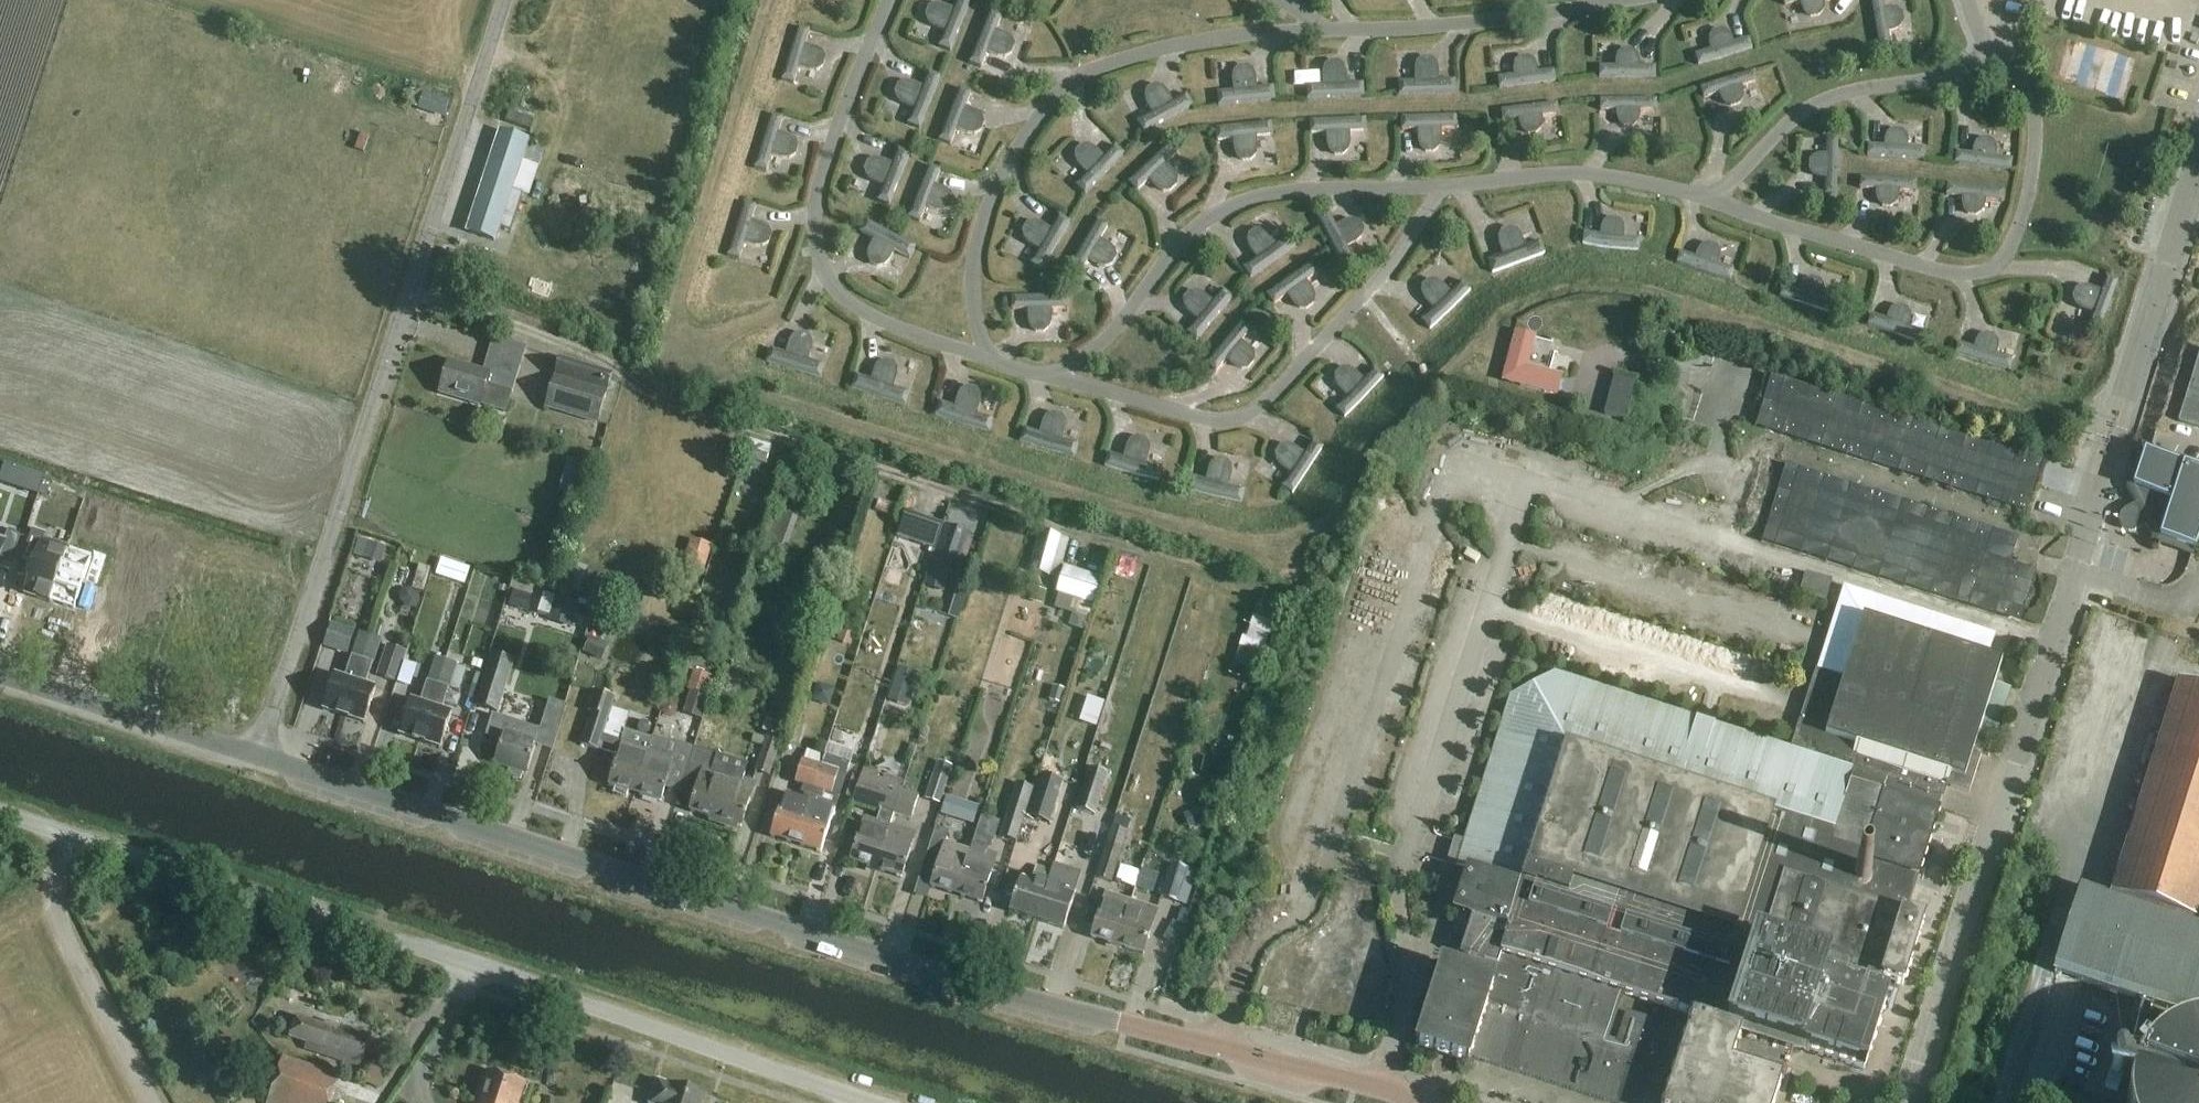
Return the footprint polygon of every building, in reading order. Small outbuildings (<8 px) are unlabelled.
[(951,50),(970,0),(954,0),(952,7),(940,3),(932,3),(926,6),(923,14),(925,20),(931,24),(943,29),(937,45),(951,50)] [(1825,0),(1784,0),(1786,7),(1801,4),(1802,10),(1806,15),(1812,19),(1822,17),(1826,11),(1826,4),(1825,0)] [(1884,0),(1873,0),(1881,53),(1894,50),(1890,34),(1895,33),(1902,30),(1905,23),(1903,14),(1897,10),(1890,9),(1886,10),(1884,0)] [(1002,15),(989,9),(968,62),(981,67),(987,52),(998,56),(1006,56),(1012,54),(1016,45),(1013,40),(1007,35),(996,30),(1002,15)] [(808,30),(795,26),(779,80),(793,84),(797,68),(809,71),(817,71),(823,68),(825,59),(822,54),(816,49),(804,46),(808,30)] [(1735,44),(1733,38),(1729,33),(1723,31),(1713,34),(1710,40),(1710,46),(1712,51),(1696,57),(1700,68),(1754,51),(1750,39),(1735,44)] [(1676,64),(1696,56),(1689,36),(1668,43),(1676,64)] [(1600,80),(1657,80),(1657,67),(1641,67),(1641,62),(1638,56),(1633,51),(1624,52),(1619,56),(1617,63),(1617,68),(1600,68),(1600,80)] [(1399,80),(1399,94),(1456,93),(1455,78),(1438,79),(1438,67),(1435,59),(1430,55),(1421,55),(1417,60),(1415,67),(1415,80),(1399,80)] [(1539,74),(1538,68),(1535,62),(1530,58),(1520,60),(1516,65),(1515,72),(1516,77),(1499,79),(1501,90),(1557,84),(1556,71),(1539,74)] [(1306,84),(1307,98),(1363,97),(1363,82),(1346,83),(1346,71),(1343,63),(1338,59),(1329,59),(1325,63),(1323,71),(1323,83),(1306,84)] [(1217,91),(1219,105),(1275,99),(1273,85),(1257,87),(1256,75),(1252,67),(1247,63),(1238,64),(1234,69),(1233,76),(1234,89),(1217,91)] [(1499,68),(1477,70),(1478,84),(1462,85),(1463,94),(1500,92),(1499,68)] [(907,123),(920,128),(940,76),(926,71),(921,86),(910,82),(901,82),(895,85),(892,93),(895,99),(901,103),(912,108),(907,123)] [(1745,99),(1745,92),(1743,88),(1760,83),(1756,72),(1701,89),(1704,99),(1720,95),(1722,100),(1725,106),(1732,109),(1742,106),(1745,99)] [(1137,120),(1144,132),(1194,106),(1187,93),(1172,101),(1167,91),(1161,85),(1154,83),(1147,87),(1145,93),(1146,101),(1152,112),(1137,120)] [(971,91),(958,86),(937,139),(950,144),(956,128),(967,133),(975,133),(982,131),(985,122),(983,117),(977,112),(965,107),(971,91)] [(445,118),(450,102),(424,93),(419,110),(445,118)] [(1625,129),(1634,129),(1639,123),(1641,117),(1641,113),(1658,112),(1658,100),(1601,101),(1601,112),(1617,112),(1617,118),(1619,124),(1625,129)] [(1544,124),(1543,118),(1560,117),(1558,105),(1502,112),(1503,123),(1519,121),(1520,125),(1523,132),(1529,136),(1538,135),(1542,130),(1544,124)] [(782,118),(768,114),(753,168),(767,172),(771,156),(782,159),(790,159),(796,156),(799,147),(796,142),(789,137),(777,134),(782,118)] [(1458,129),(1457,115),(1401,115),(1401,130),(1418,129),(1418,141),(1421,149),(1426,154),(1435,153),(1439,149),(1441,142),(1441,129),(1458,129)] [(1366,130),(1365,117),(1309,119),(1310,134),(1326,132),(1327,144),(1330,152),(1335,156),(1344,156),(1348,152),(1350,144),(1350,132),(1366,130)] [(1273,134),(1271,120),(1215,126),(1217,141),(1233,138),(1234,150),(1238,158),(1243,162),(1252,161),(1256,156),(1257,149),(1256,136),(1273,134)] [(1907,145),(1907,139),(1906,133),(1901,128),(1891,128),(1886,132),(1884,139),(1883,144),(1867,143),(1866,155),(1923,158),(1923,146),(1907,145)] [(499,132),(467,233),(492,241),(496,228),(509,232),(521,195),(508,191),(524,140),(499,132)] [(1824,153),(1818,153),(1812,154),(1808,160),(1808,170),(1812,174),(1819,176),(1824,176),(1824,193),(1836,193),(1836,136),(1824,136),(1824,153)] [(1995,155),(1996,149),(1995,143),(1990,138),(1980,137),(1975,141),(1972,147),(1971,152),(1955,150),(1953,162),(2010,169),(2011,157),(1995,155)] [(1177,152),(1168,142),(1127,181),(1137,191),(1148,180),(1157,188),(1164,192),(1171,192),(1177,186),(1177,180),(1174,173),(1165,164),(1177,152)] [(1074,184),(1085,194),(1123,152),(1113,143),(1102,155),(1093,147),(1085,143),(1078,144),(1073,150),(1073,157),(1076,163),(1086,172),(1074,184)] [(876,200),(889,205),(909,152),(895,147),(890,162),(879,158),(870,158),(864,161),(861,169),(863,175),(870,180),(881,184),(876,200)] [(1046,184),(1067,176),(1060,157),(1039,165),(1046,184)] [(1787,196),(1803,194),(1797,160),(1769,165),(1772,186),(1784,183),(1787,196)] [(940,170),(927,165),(906,217),(919,222),(925,207),(936,211),(944,212),(951,209),(954,201),(952,195),(946,190),(934,185),(940,170)] [(1875,190),(1874,196),(1876,202),(1881,206),(1891,207),(1896,203),(1898,196),(1898,191),(1915,192),(1916,180),(1859,177),(1858,189),(1875,190)] [(1961,196),(1960,202),(1961,208),(1966,213),(1976,214),(1981,210),(1984,204),(1984,198),(2001,200),(2002,189),(1946,182),(1944,194),(1961,196)] [(755,205),(741,201),(726,256),(740,259),(744,244),(756,246),(764,246),(770,243),(772,234),(769,229),(763,225),(751,221),(755,205)] [(1328,211),(1316,217),(1342,267),(1355,260),(1347,246),(1357,240),(1363,234),(1365,227),(1360,220),(1355,218),(1347,219),(1336,225),(1328,211)] [(1029,262),(1041,269),(1070,221),(1057,213),(1049,228),(1039,222),(1031,220),(1024,221),(1020,229),(1021,235),(1026,241),(1037,247),(1029,262)] [(1622,236),(1623,231),(1621,223),(1617,218),(1608,217),(1602,221),(1599,228),(1598,234),(1582,231),(1580,243),(1637,249),(1638,238),(1622,236)] [(1108,225),(1096,218),(1068,267),(1080,274),(1088,260),(1099,265),(1107,267),(1113,265),(1117,258),(1116,251),(1111,246),(1100,239),(1108,225)] [(909,257),(915,244),(864,219),(858,232),(873,239),(868,250),(867,258),(869,265),(877,268),(883,267),(888,261),(894,250),(909,257)] [(1243,266),(1251,277),(1297,245),(1289,233),(1275,243),(1268,233),(1262,228),(1255,227),(1248,232),(1247,238),(1249,246),(1256,256),(1243,266)] [(1489,264),(1494,277),(1546,254),(1540,241),(1525,248),(1520,237),(1514,231),(1508,229),(1500,233),(1498,238),(1499,246),(1504,257),(1489,264)] [(1719,261),(1719,252),(1715,246),(1707,243),(1700,246),(1696,251),(1694,257),(1679,251),(1675,263),(1729,281),(1733,270),(1717,265),(1719,261)] [(1320,272),(1311,261),(1266,294),(1274,306),(1287,296),(1295,305),(1301,310),(1308,311),(1315,306),(1316,300),(1314,293),(1306,282),(1320,272)] [(1823,294),(1823,287),(1819,280),(1811,277),(1804,280),(1800,286),(1798,291),(1782,286),(1779,297),(1833,315),(1837,304),(1821,299),(1823,294)] [(2086,330),(2099,335),(2119,282),(2105,277),(2100,293),(2088,289),(2080,288),(2074,291),(2071,300),(2073,305),(2080,310),(2091,314),(2086,330)] [(1418,319),(1428,329),(1468,289),(1458,279),(1447,291),(1438,283),(1431,279),(1424,279),(1418,285),(1418,291),(1421,298),(1430,307),(1418,319)] [(1185,330),(1196,339),(1232,296),(1221,287),(1211,300),(1202,292),(1194,289),(1187,290),(1182,297),(1182,303),(1186,309),(1196,318),(1185,330)] [(1068,310),(1068,296),(1011,295),(1011,310),(1028,310),(1028,321),(1030,329),(1035,334),(1044,334),(1049,330),(1051,323),(1051,310),(1068,310)] [(1910,323),(1910,314),(1907,308),(1898,305),(1892,308),(1887,314),(1885,319),(1870,314),(1866,325),(1922,343),(1925,332),(1908,327),(1910,323)] [(993,333),(1022,334),(1023,315),(993,315),(993,333)] [(1253,329),(1242,320),(1205,363),(1216,372),(1227,359),(1236,367),(1243,370),(1250,370),(1256,363),(1256,357),(1252,350),(1242,342),(1253,329)] [(770,347),(766,360),(819,378),(824,364),(808,359),(811,348),(812,339),(808,334),(800,331),(794,333),(790,340),(786,352),(770,347)] [(1528,367),(1537,339),(1517,333),(1502,381),(1545,394),(1548,386),(1551,374),(1528,367)] [(1997,353),(1998,348),(1998,341),(1994,336),(1986,333),(1980,336),(1976,342),(1974,347),(1958,341),(1955,354),(2010,369),(2013,358),(1997,353)] [(438,391),(478,404),(500,410),(510,391),(518,365),(524,347),(492,337),(487,356),(482,370),(448,360),(438,391)] [(2198,428),(2198,353),(2178,422),(2198,428)] [(610,423),(618,396),(605,392),(610,375),(542,355),(529,400),(546,405),(545,408),(598,424),(599,421),(610,423)] [(855,374),(851,388),(904,405),(909,392),(893,387),(896,375),(897,367),(893,361),(885,359),(879,361),(875,367),(871,379),(855,374)] [(1336,407),(1345,417),(1386,377),(1375,367),(1364,379),(1355,370),(1348,366),(1341,367),(1335,373),(1335,379),(1338,386),(1347,395),(1336,407)] [(2026,513),(2042,462),(1770,377),(1754,428),(2026,513)] [(939,400),(935,413),(988,431),(993,417),(977,412),(980,401),(981,393),(977,387),(969,384),(963,387),(959,393),(955,405),(939,400)] [(1625,418),(1630,400),(1609,394),(1604,413),(1625,418)] [(1024,426),(1020,440),(1074,457),(1078,444),(1062,439),(1066,427),(1066,419),(1063,413),(1054,411),(1049,413),(1044,419),(1040,431),(1024,426)] [(1108,452),(1104,466),(1158,482),(1162,468),(1146,463),(1149,452),(1149,444),(1145,438),(1137,436),(1131,438),(1127,445),(1124,457),(1108,452)] [(1281,485),(1292,493),(1324,447),(1312,439),(1303,452),(1293,446),(1285,443),(1279,445),(1274,452),(1275,458),(1279,464),(1290,472),(1281,485)] [(2192,555),(2198,536),(2198,465),(2137,445),(2124,487),(2133,505),(2124,510),(2119,514),(2117,522),(2121,530),(2128,532),(2135,531),(2145,525),(2154,543),(2192,555)] [(1190,474),(1186,487),(1240,503),(1244,489),(1228,485),(1231,473),(1231,465),(1228,459),(1219,457),(1214,460),(1209,466),(1206,478),(1190,474)] [(571,463),(562,495),(578,500),(587,467),(571,463)] [(2035,573),(2010,564),(2018,539),(1785,466),(1777,491),(1761,543),(2019,624),(2035,573)] [(38,496),(44,479),(27,474),(22,491),(23,491),(24,492),(38,496)] [(689,492),(692,480),(672,475),(669,487),(689,492)] [(879,501),(875,511),(894,517),(897,507),(879,501)] [(762,550),(784,558),(797,518),(775,511),(762,550)] [(958,568),(970,533),(946,525),(935,560),(958,568)] [(24,596),(50,604),(68,549),(44,541),(46,536),(32,531),(22,561),(35,565),(24,596)] [(1069,539),(1061,537),(1041,532),(1030,572),(1056,579),(1061,561),(1063,562),(1069,539)] [(11,565),(20,539),(7,534),(4,544),(0,542),(0,561),(11,565)] [(703,577),(712,546),(692,540),(682,570),(703,577)] [(898,542),(889,588),(914,593),(923,547),(898,542)] [(380,565),(385,548),(365,543),(360,560),(380,565)] [(68,549),(50,604),(75,613),(85,582),(97,586),(107,556),(93,551),(91,556),(68,549)] [(423,593),(429,568),(417,566),(412,590),(423,593)] [(1064,567),(1056,594),(1093,605),(1101,578),(1064,567)] [(1806,574),(1799,596),(1826,604),(1833,582),(1806,574)] [(1044,594),(1033,588),(1027,600),(1038,605),(1044,594)] [(512,590),(507,605),(526,611),(531,596),(512,590)] [(958,590),(949,618),(958,621),(968,593),(958,590)] [(546,621),(568,628),(577,602),(554,595),(546,621)] [(466,602),(464,616),(489,620),(491,606),(466,602)] [(1086,629),(1089,619),(1075,614),(1072,625),(1086,629)] [(1936,816),(1946,784),(1969,791),(1982,753),(1989,756),(2011,688),(1995,683),(2002,660),(1863,615),(1838,696),(1811,687),(1792,747),(1556,671),(1511,695),(1456,865),(1466,868),(1453,910),(1471,915),(1454,968),(1440,963),(1413,1047),(1468,1064),(1470,1058),(1611,1102),(1634,1102),(1650,1055),(1652,1055),(1659,1033),(1659,1032),(1660,1028),(1650,1025),(1651,1021),(1625,1013),(1616,1044),(1605,1041),(1612,1018),(1610,1018),(1618,994),(1692,1017),(1664,1102),(1770,1102),(1778,1078),(1782,1079),(1792,1046),(1864,1069),(1886,998),(1884,998),(1889,981),(1902,985),(1923,922),(1903,915),(1907,903),(1916,878),(1931,829),(1936,816)] [(841,629),(837,641),(850,646),(854,633),(841,629)] [(361,656),(368,635),(358,632),(342,679),(331,675),(320,707),(341,715),(361,656)] [(321,635),(313,652),(333,662),(341,645),(321,635)] [(369,636),(368,635),(361,656),(372,660),(379,639),(369,636)] [(582,650),(601,659),(608,644),(589,635),(582,650)] [(1244,637),(1240,649),(1264,657),(1268,645),(1246,638),(1244,637)] [(542,656),(564,666),(571,649),(549,640),(542,656)] [(397,683),(407,653),(387,646),(377,676),(397,683)] [(499,713),(515,662),(492,655),(475,706),(499,713)] [(361,656),(341,715),(362,721),(374,686),(364,683),(372,660),(361,656)] [(397,732),(418,739),(444,661),(434,658),(418,703),(407,700),(397,732)] [(473,659),(470,667),(481,670),(483,663),(473,659)] [(329,675),(332,665),(314,660),(311,670),(329,675)] [(444,661),(418,739),(439,746),(449,714),(439,710),(454,665),(444,661)] [(686,690),(705,696),(711,676),(692,670),(686,690)] [(2198,909),(2198,689),(2179,683),(2110,897),(2081,888),(2054,971),(2198,1018),(2198,925),(2194,924),(2198,909)] [(1055,688),(1051,702),(1059,705),(1064,691),(1055,688)] [(631,793),(649,737),(624,729),(620,742),(600,736),(611,698),(590,691),(584,711),(589,712),(579,745),(595,750),(596,749),(616,755),(607,786),(631,793)] [(492,764),(508,769),(506,776),(520,780),(522,774),(524,774),(533,745),(551,751),(565,706),(550,701),(540,730),(493,715),(487,736),(499,741),(499,742),(492,764)] [(784,737),(788,725),(766,718),(762,731),(784,737)] [(801,747),(808,725),(797,722),(790,743),(801,747)] [(771,777),(783,738),(768,734),(755,772),(771,777)] [(766,739),(755,735),(752,744),(763,748),(766,739)] [(649,737),(631,793),(658,801),(671,757),(660,754),(664,741),(649,737)] [(680,794),(690,797),(686,810),(737,826),(751,783),(743,780),(748,765),(694,748),(680,794)] [(1096,816),(1109,775),(1090,769),(1077,810),(1096,816)] [(848,861),(875,870),(888,826),(893,812),(899,792),(902,785),(862,773),(853,805),(876,812),(877,807),(880,808),(876,822),(862,818),(848,861)] [(940,805),(948,780),(934,775),(926,800),(940,805)] [(1050,824),(1064,782),(1042,775),(1028,816),(1050,824)] [(1221,799),(1227,783),(1214,779),(1208,795),(1221,799)] [(1018,843),(1034,789),(1016,784),(1000,837),(1018,843)] [(919,798),(899,792),(893,812),(913,818),(919,798)] [(793,844),(807,801),(782,793),(768,836),(793,844)] [(945,797),(939,816),(956,821),(962,803),(945,797)] [(807,801),(793,844),(819,852),(833,809),(807,801)] [(1197,826),(1216,818),(1210,804),(1191,812),(1197,826)] [(1148,832),(1168,826),(1164,813),(1144,819),(1148,832)] [(888,826),(875,870),(898,877),(912,834),(888,826)] [(1112,884),(1128,832),(1127,832),(1115,828),(1112,827),(1095,878),(1112,884)] [(953,895),(967,851),(942,843),(946,832),(933,828),(919,872),(932,876),(928,887),(953,895)] [(1037,859),(1053,865),(1060,843),(1044,837),(1037,859)] [(967,851),(953,895),(978,904),(994,854),(987,852),(990,843),(975,838),(971,852),(967,851)] [(1031,870),(1037,850),(1006,841),(1000,861),(1031,870)] [(1178,903),(1189,869),(1170,863),(1160,897),(1178,903)] [(1140,873),(1135,889),(1153,894),(1158,877),(1141,871),(1140,873)] [(1035,921),(1049,877),(1034,872),(1030,884),(1017,880),(1007,912),(1035,921)] [(1049,877),(1035,921),(1061,930),(1072,898),(1061,894),(1065,882),(1049,877)] [(1115,946),(1129,902),(1103,894),(1089,938),(1115,946)] [(1129,902),(1115,946),(1141,955),(1155,910),(1129,902)] [(1180,911),(1176,923),(1184,925),(1187,913),(1180,911)] [(324,1026),(298,1017),(291,1038),(307,1043),(305,1050),(359,1067),(369,1037),(325,1022),(324,1026)] [(2188,1032),(2176,1035),(2166,1040),(2156,1046),(2147,1053),(2139,1062),(2133,1072),(2128,1083),(2125,1094),(2124,1102),(2198,1102),(2198,1031),(2188,1032)] [(339,1076),(283,1057),(267,1102),(330,1102),(339,1076)] [(525,1083),(488,1072),(478,1102),(519,1102),(525,1083)] [(705,1097),(657,1082),(650,1102),(703,1102),(705,1097)]
